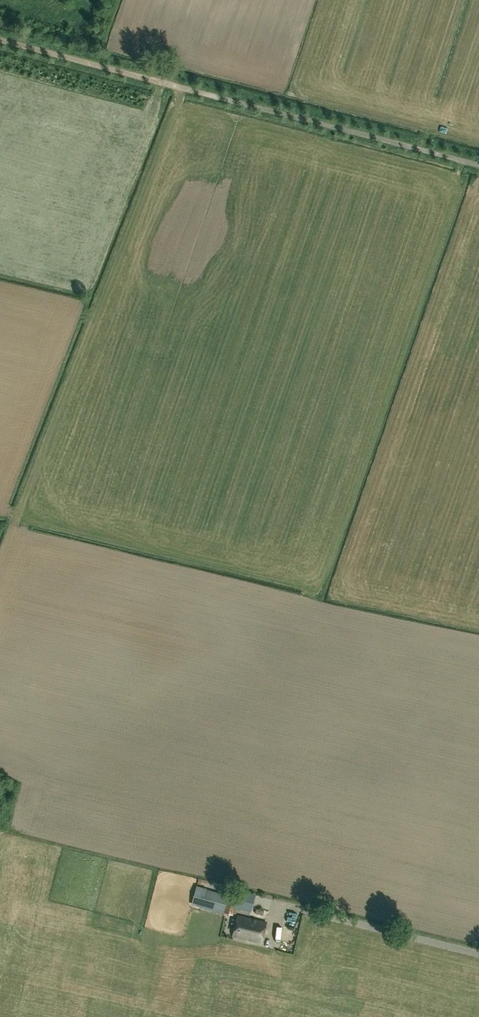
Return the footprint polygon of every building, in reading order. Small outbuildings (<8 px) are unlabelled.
[(192,905),(223,914),(227,897),(205,890),(206,890),(197,887),(192,905)] [(235,904),(252,908),(255,895),(239,891),(235,904)] [(224,913),(232,915),(236,899),(228,897),(224,913)] [(232,937),(262,944),(267,922),(237,915),(232,937)]
